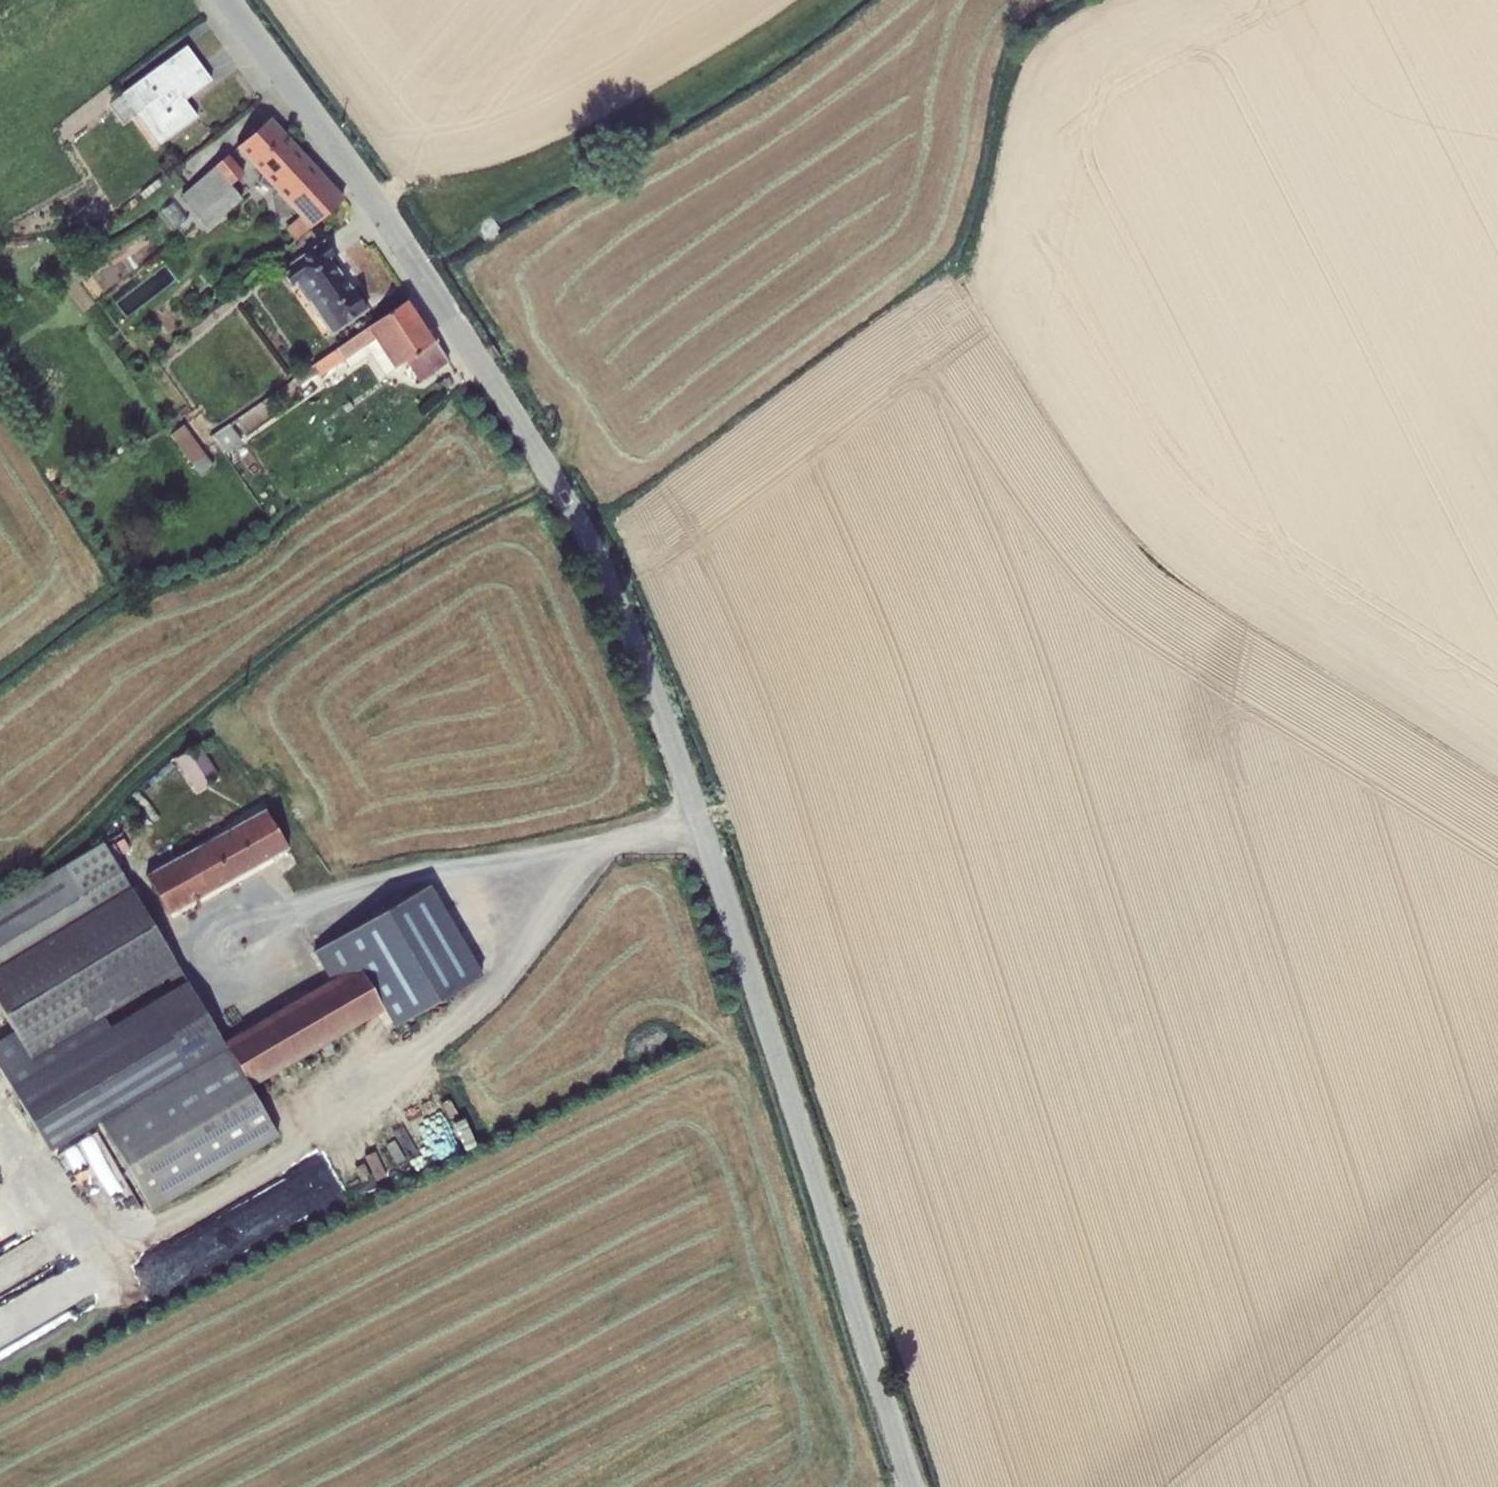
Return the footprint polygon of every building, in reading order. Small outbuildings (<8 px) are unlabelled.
[(185,47),(108,103),(123,122),(135,114),(158,145),(196,118),(184,100),(210,81),(185,47)] [(297,238),(309,228),(342,200),(268,119),(235,148),(261,177),(258,182),(273,190),(298,217),(283,228),(294,241),(297,238)] [(227,154),(180,195),(208,228),(241,199),(229,185),(242,172),(227,154)] [(322,241),(279,271),(292,289),(295,286),(329,335),(365,310),(351,289),(350,290),(329,261),(334,258),(322,241)] [(407,299),(293,378),(297,385),(316,374),(319,377),(343,361),(349,369),(369,354),(384,376),(405,364),(417,381),(447,361),(407,299)] [(228,423),(210,436),(215,444),(218,442),(226,454),(229,452),(229,450),(233,447),(234,450),(240,445),(238,443),(241,441),(228,423)] [(182,425),(169,435),(199,475),(212,466),(182,425)] [(197,744),(174,759),(195,791),(217,777),(197,744)] [(264,808),(144,875),(167,915),(287,848),(264,808)] [(314,954),(328,980),(222,1041),(101,842),(0,903),(0,1009),(14,1032),(0,1040),(0,1069),(49,1151),(98,1122),(149,1210),(277,1136),(249,1088),(381,1005),(393,1026),(482,975),(430,886),(314,954)] [(0,1256),(0,1331),(12,1325),(18,1336),(30,1329),(40,1347),(44,1345),(49,1354),(66,1344),(50,1314),(80,1298),(58,1257),(67,1252),(54,1227),(0,1256)]
